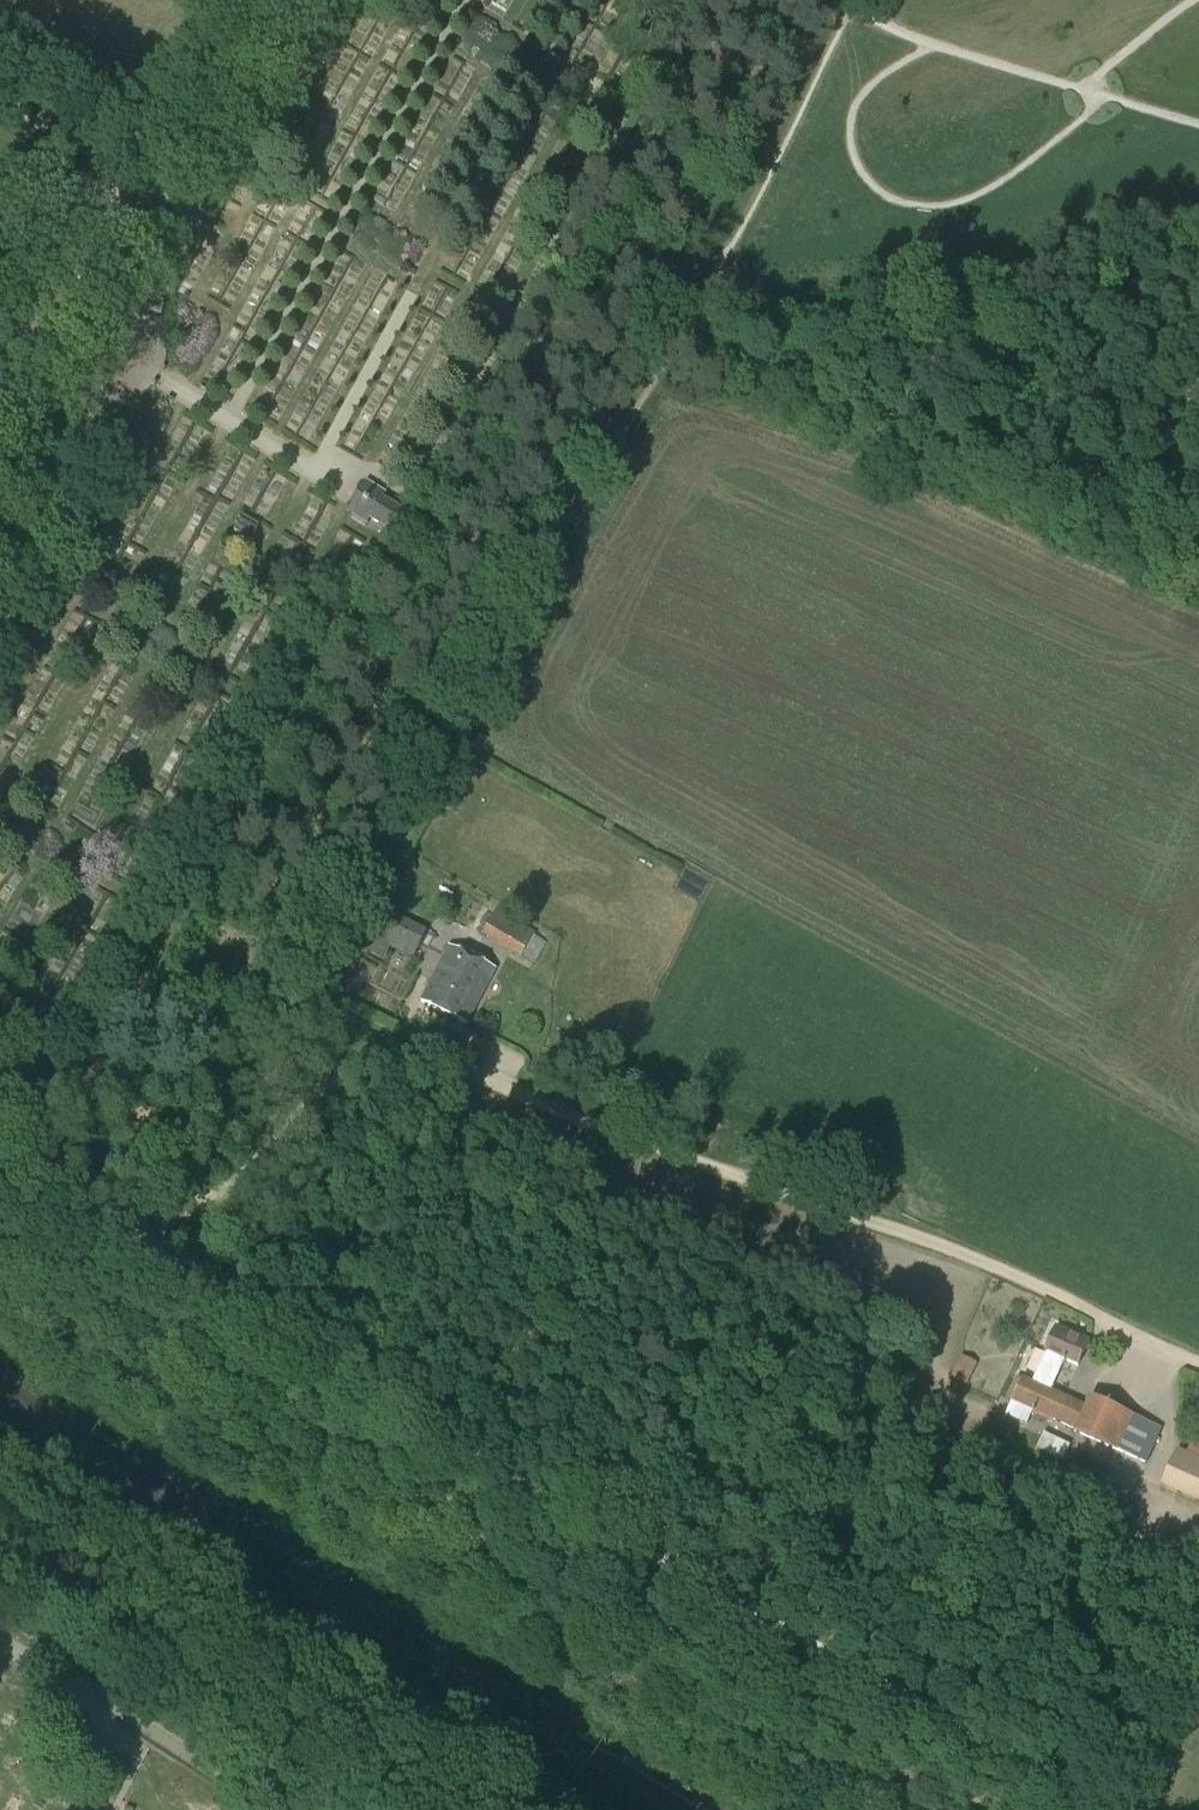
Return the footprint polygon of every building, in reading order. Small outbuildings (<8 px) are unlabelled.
[(463,60),(415,163),(440,174),(485,78),(489,80),(492,73),(463,60)] [(383,499),(386,493),(369,482),(364,484),(348,510),(350,515),(367,525),(371,520),(394,534),(399,526),(406,530),(412,520),(405,516),(406,513),(383,499)] [(233,531),(250,541),(259,525),(242,516),(233,531)] [(427,932),(376,905),(361,931),(413,958),(427,932)] [(499,910),(486,937),(532,957),(544,930),(499,910)] [(421,1002),(467,1025),(495,969),(449,946),(421,1002)] [(1045,1354),(1031,1385),(1049,1393),(1063,1362),(1077,1368),(1088,1343),(1055,1329),(1044,1353),(1045,1354)] [(962,1356),(951,1377),(966,1385),(977,1364),(962,1356)] [(1049,1393),(1031,1385),(1021,1380),(1010,1403),(1075,1431),(1074,1433),(1145,1464),(1160,1430),(1090,1399),(1085,1409),(1049,1393)] [(1179,1451),(1168,1475),(1198,1489),(1198,1460),(1179,1451)]
